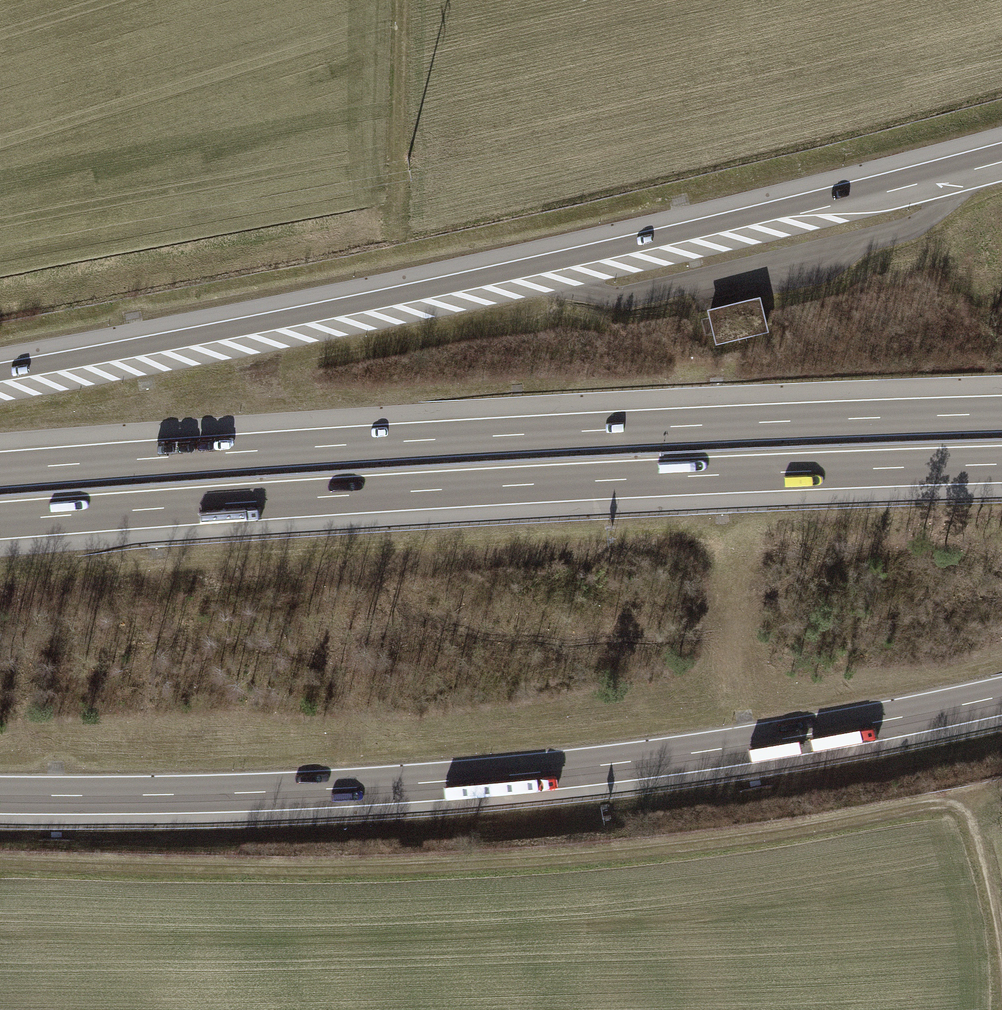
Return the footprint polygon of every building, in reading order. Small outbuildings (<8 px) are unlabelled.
[(760,297),(708,310),(716,344),(768,331),(760,297)]
